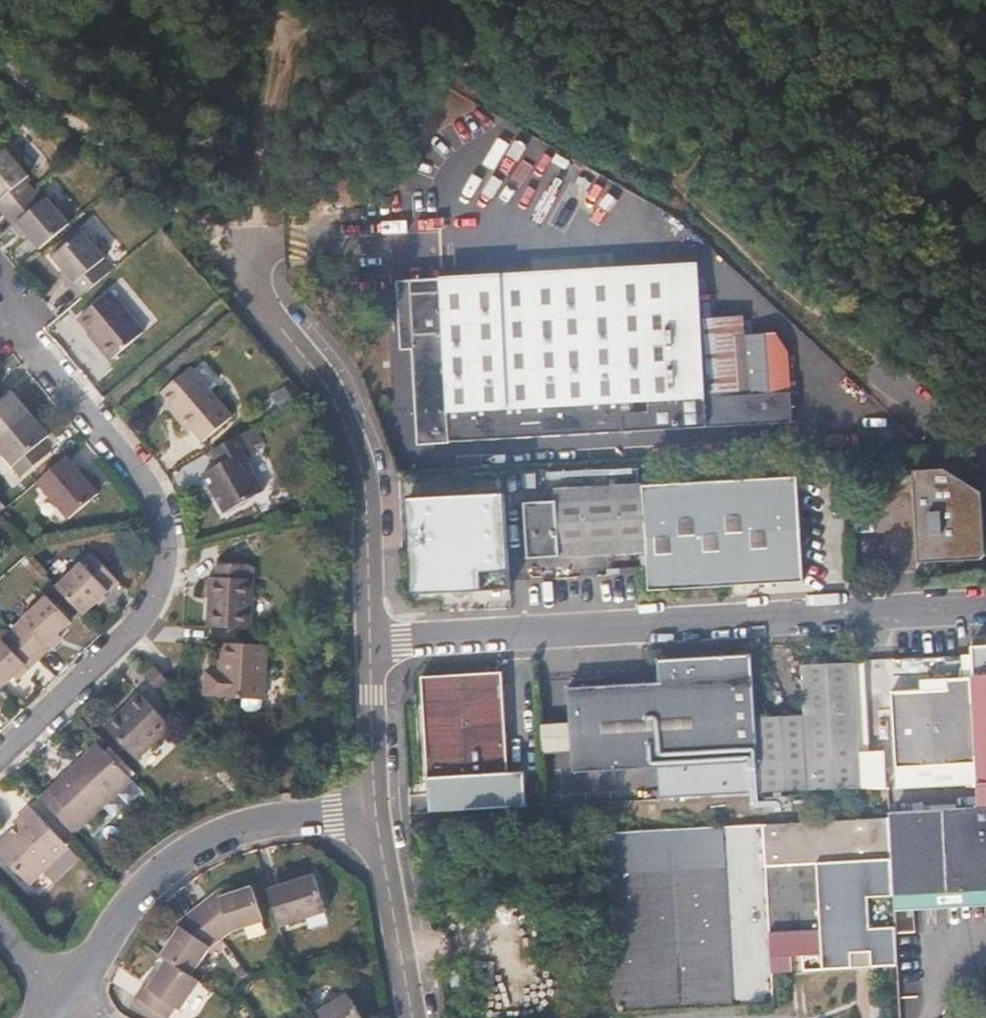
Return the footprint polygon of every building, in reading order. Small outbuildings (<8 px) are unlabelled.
[(7,218),(39,191),(30,181),(34,177),(12,151),(0,161),(0,208),(7,218)] [(39,191),(7,218),(25,240),(31,236),(44,250),(75,225),(52,197),(48,200),(39,191)] [(94,290),(113,273),(105,264),(109,258),(86,231),(56,258),(68,273),(64,276),(84,299),(94,290)] [(415,292),(422,440),(788,422),(786,349),(776,330),(748,331),(746,316),(703,317),(700,276),(415,292)] [(111,295),(77,322),(111,362),(144,336),(111,295)] [(181,418),(176,423),(188,437),(193,433),(203,446),(232,422),(191,371),(163,396),(174,410),(181,418)] [(30,417),(11,394),(1,402),(0,401),(0,442),(30,417)] [(169,414),(176,423),(181,418),(174,410),(169,414)] [(30,417),(0,442),(0,454),(22,480),(49,458),(40,448),(49,441),(30,417)] [(248,453),(240,439),(209,456),(217,470),(202,479),(223,518),(262,496),(241,457),(248,453)] [(99,497),(68,459),(38,484),(70,521),(99,497)] [(912,470),(912,475),(892,476),(892,491),(912,490),(914,535),(915,539),(915,563),(976,560),(982,554),(980,495),(943,469),(912,470)] [(741,479),(747,583),(802,581),(798,476),(741,479)] [(741,479),(642,483),(644,549),(645,571),(647,587),(747,583),(741,479)] [(644,549),(642,483),(520,489),(523,554),(644,549)] [(468,586),(479,585),(478,566),(507,565),(504,491),(410,494),(415,588),(454,586),(454,589),(455,591),(456,593),(458,594),(461,595),(464,594),(467,593),(468,590),(468,586)] [(56,588),(84,617),(109,594),(102,586),(111,577),(84,549),(73,557),(80,565),(56,588)] [(479,585),(508,584),(508,576),(507,565),(478,566),(479,585)] [(207,630),(250,633),(253,583),(246,585),(246,569),(218,568),(217,582),(209,582),(207,630)] [(14,635),(39,661),(60,641),(57,637),(70,624),(46,599),(23,622),(25,626),(14,635)] [(1,690),(14,679),(16,682),(39,661),(14,635),(2,646),(0,644),(0,689),(1,690)] [(220,697),(221,701),(264,703),(267,649),(223,645),(221,676),(208,675),(205,697),(220,697)] [(969,649),(969,657),(975,779),(985,778),(985,649),(969,649)] [(756,793),(752,716),(749,655),(742,655),(687,658),(687,656),(672,656),(671,659),(657,659),(658,679),(651,679),(655,765),(657,798),(756,793)] [(855,762),(851,661),(799,664),(802,714),(804,764),(855,762)] [(145,680),(158,694),(169,684),(156,670),(145,680)] [(417,674),(422,773),(498,770),(502,770),(499,670),(417,674)] [(655,765),(651,679),(612,681),(565,683),(566,719),(567,749),(568,769),(655,765)] [(947,771),(972,771),(968,680),(943,681),(942,690),(888,693),(893,768),(947,766),(947,771)] [(129,708),(130,711),(110,732),(138,762),(170,730),(141,698),(129,708)] [(804,764),(802,714),(752,716),(756,793),(806,791),(804,764)] [(566,719),(533,720),(534,750),(567,749),(566,719)] [(89,760),(54,792),(85,825),(119,792),(89,760)] [(856,788),(855,762),(804,764),(806,791),(856,788)] [(498,770),(422,773),(423,790),(498,786),(498,770)] [(75,837),(42,802),(29,815),(32,818),(0,849),(0,852),(29,881),(75,837)] [(974,813),(885,818),(885,825),(887,896),(977,892),(985,892),(985,813),(974,813)] [(32,818),(29,815),(0,842),(0,849),(32,818)] [(603,859),(607,935),(611,1017),(773,1010),(772,977),(791,977),(791,961),(822,960),(822,976),(889,972),(887,898),(887,896),(885,825),(602,840),(603,859)] [(269,893),(281,931),(326,917),(314,879),(269,893)] [(222,890),(197,909),(221,940),(235,931),(263,922),(252,888),(234,895),(232,887),(222,890)] [(221,940),(197,909),(177,924),(168,935),(172,940),(161,956),(166,959),(191,976),(210,948),(221,940)] [(166,959),(155,975),(151,972),(134,997),(168,1017),(169,1017),(174,1011),(180,1012),(200,982),(191,976),(166,959)] [(346,994),(316,1012),(318,1017),(316,1017),(360,1017),(346,994)]
